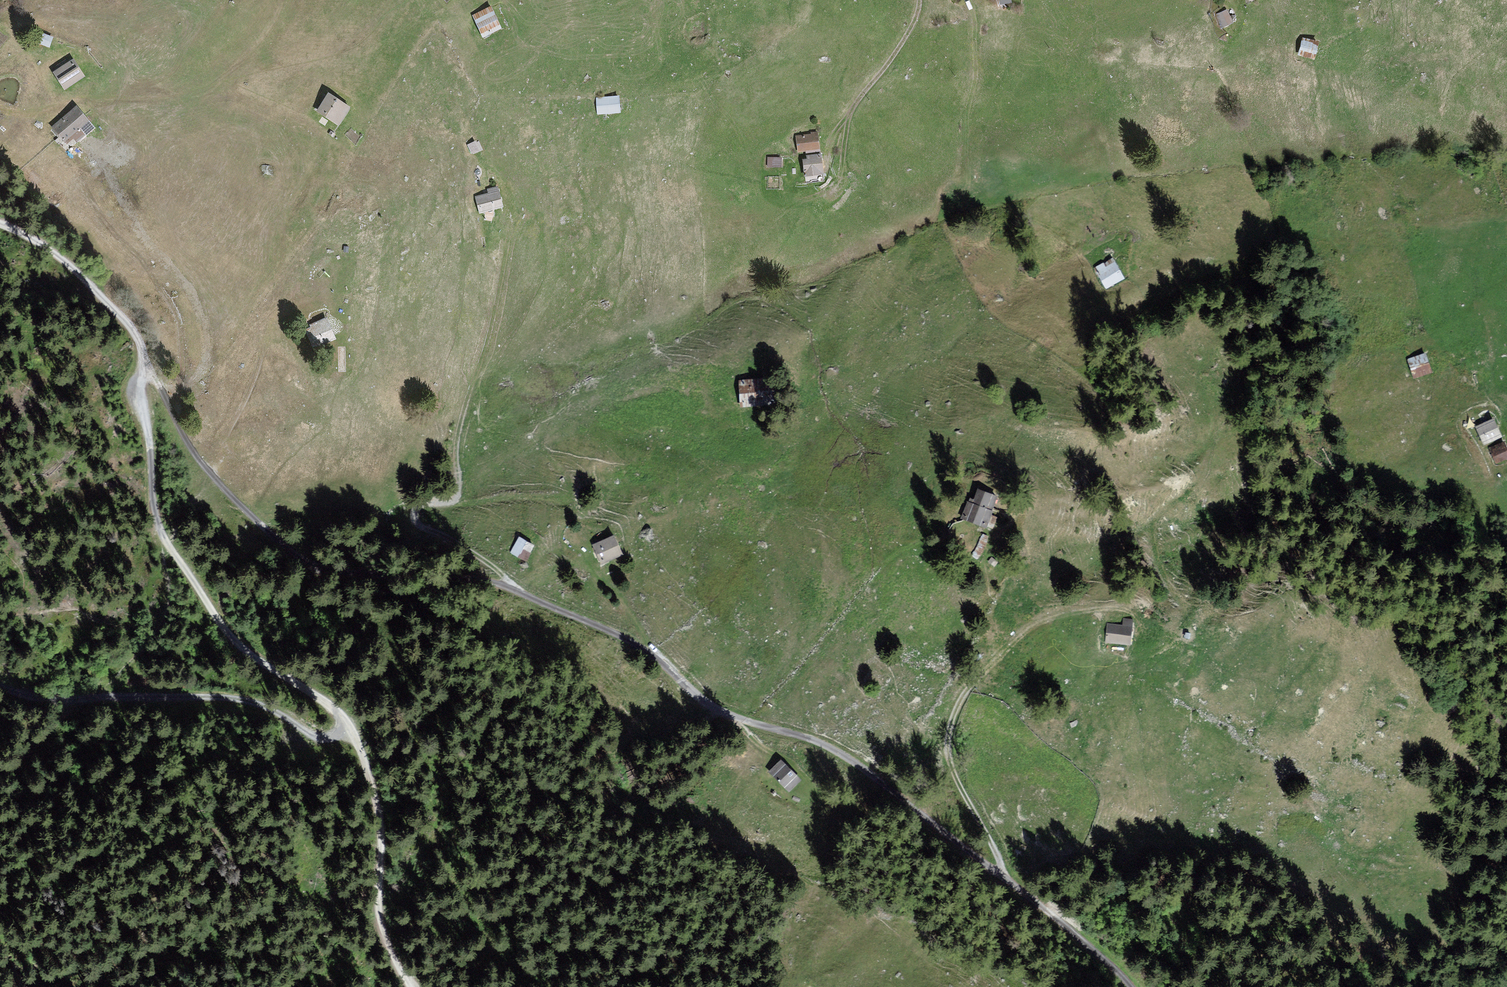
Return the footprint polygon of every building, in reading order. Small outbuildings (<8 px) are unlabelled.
[(495,9),(476,18),(487,40),(506,31),(495,9)] [(1234,10),(1218,17),(1223,28),(1239,22),(1234,10)] [(56,40),(37,31),(32,44),(50,52),(56,40)] [(1323,47),(1304,39),(1298,55),(1317,63),(1323,47)] [(76,61),(54,74),(66,93),(88,80),(76,61)] [(330,94),(317,113),(341,128),(353,110),(330,94)] [(623,98),(598,101),(599,118),(624,116),(623,98)] [(78,111),(54,130),(73,153),(97,134),(78,111)] [(820,130),(796,133),(798,153),(823,149),(820,130)] [(824,157),(806,160),(808,176),(826,174),(824,157)] [(784,158),(774,158),(774,167),(783,167),(784,158)] [(503,187),(475,194),(481,217),(508,210),(503,187)] [(1114,259),(1094,269),(1105,290),(1125,280),(1114,259)] [(330,321),(309,326),(318,350),(338,345),(330,321)] [(1429,353),(1408,360),(1415,381),(1436,374),(1429,353)] [(771,383),(741,381),(743,408),(772,409),(771,383)] [(1478,429),(1487,447),(1506,437),(1506,433),(1499,418),(1478,429)] [(1495,462),(1506,458),(1506,444),(1506,442),(1490,448),(1495,462)] [(974,498),(966,518),(995,529),(1007,498),(986,490),(982,501),(974,498)] [(538,548),(519,537),(509,557),(526,568),(538,548)] [(617,539),(592,548),(604,570),(627,563),(617,539)] [(1128,628),(1110,625),(1107,646),(1136,650),(1140,622),(1129,621),(1128,628)] [(786,761),(769,774),(789,798),(804,783),(786,761)]
